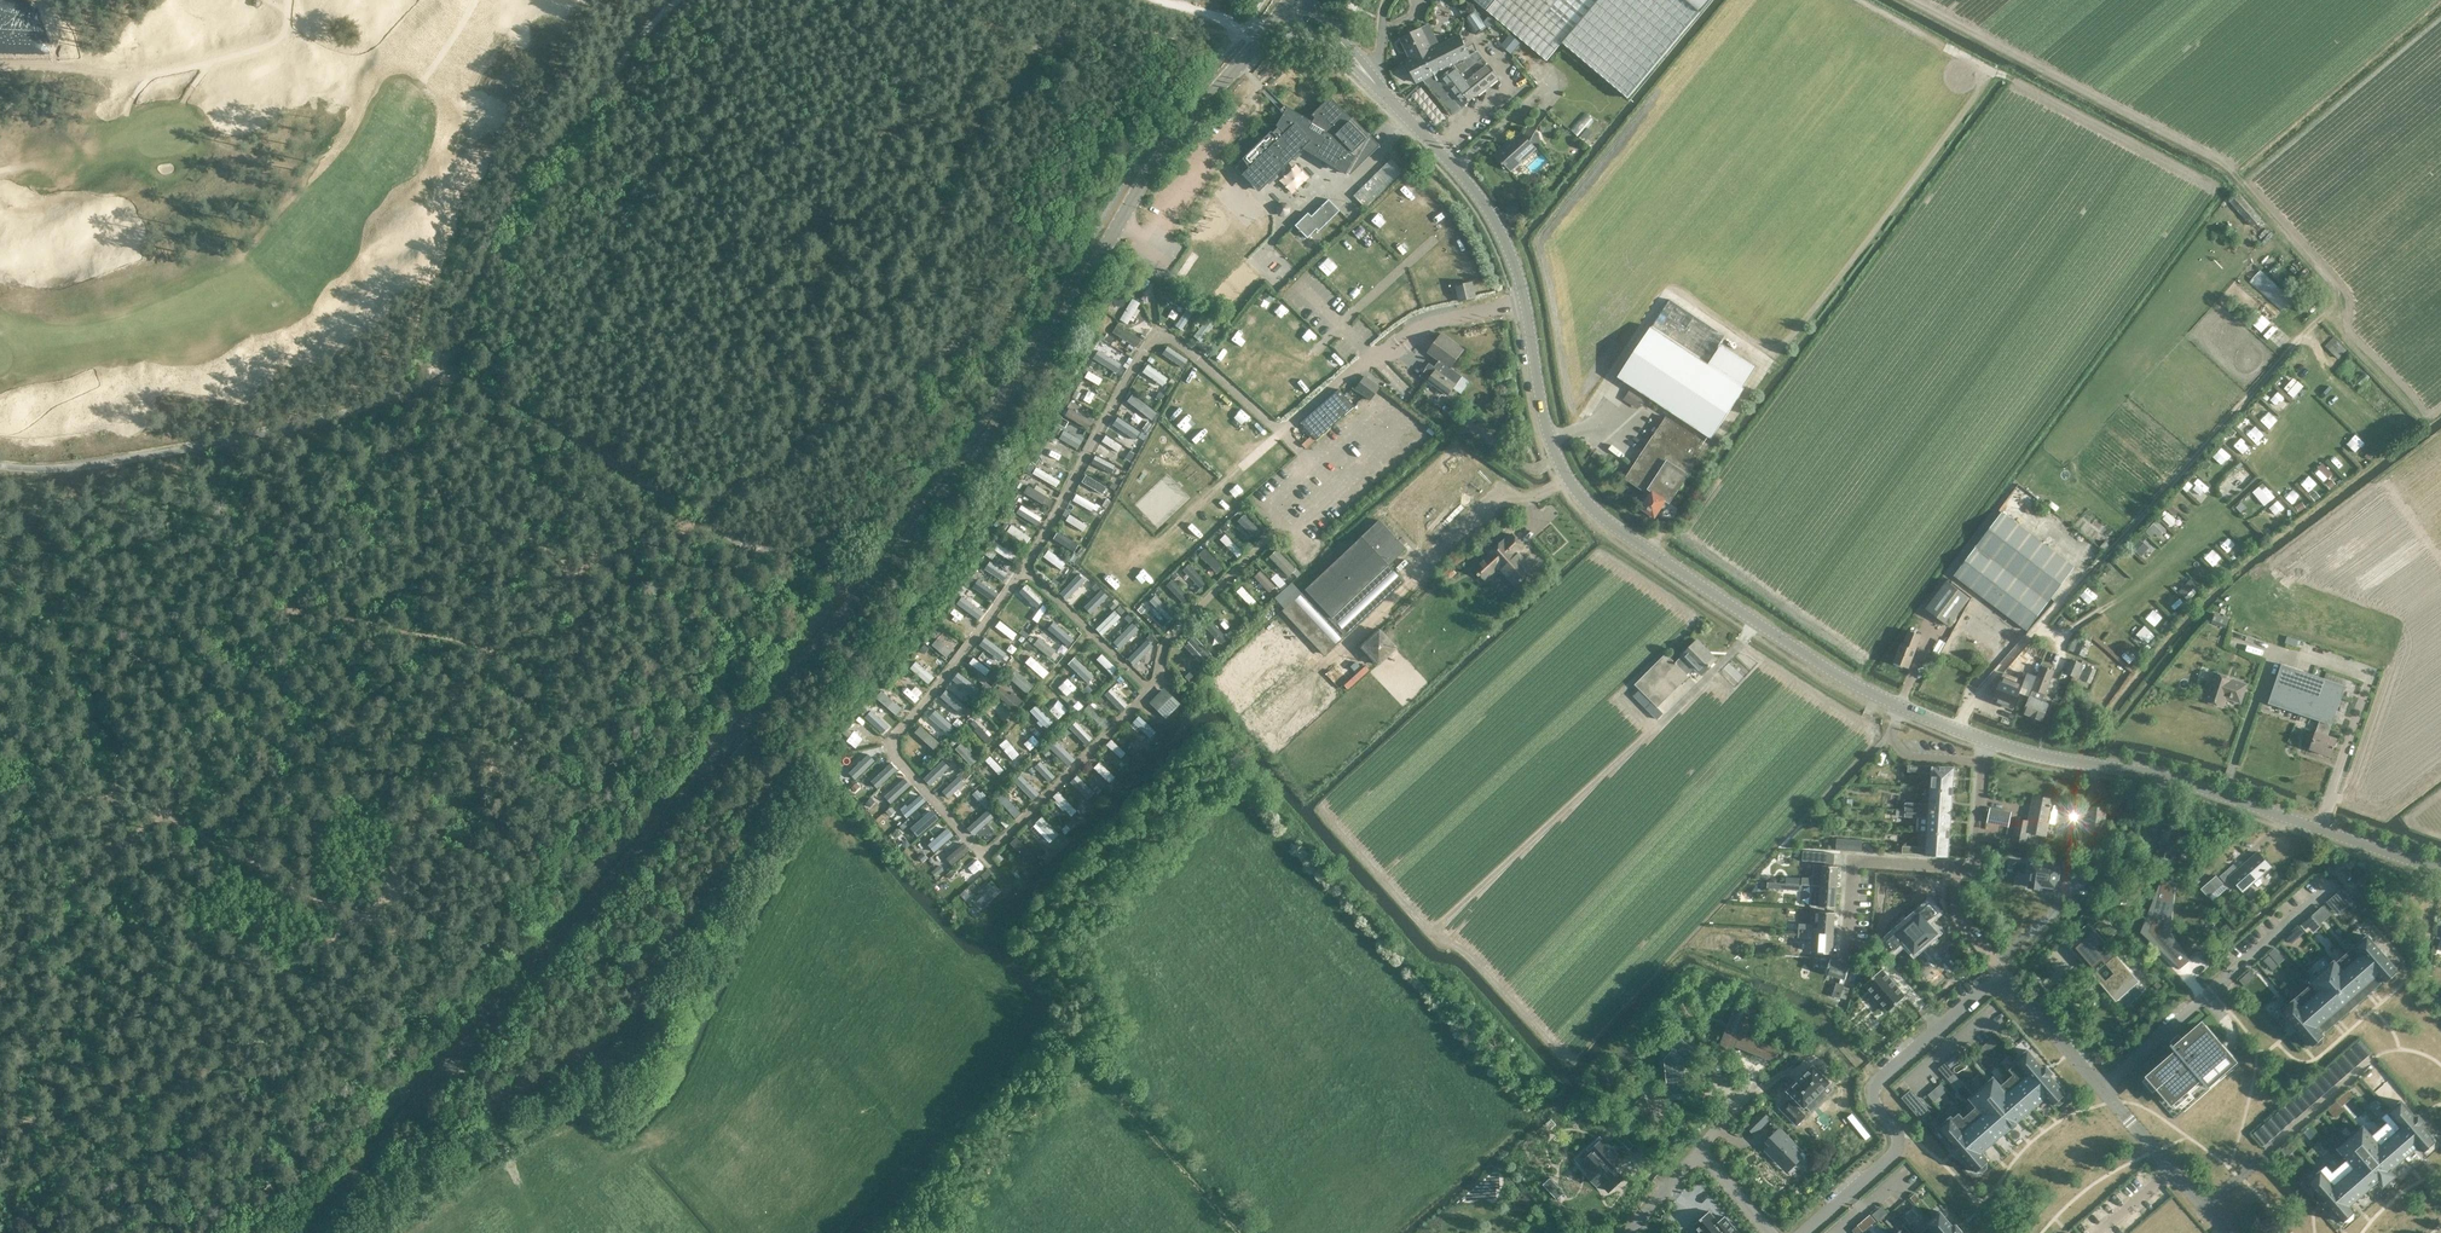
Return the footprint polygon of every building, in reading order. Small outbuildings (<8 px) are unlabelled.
[(1354,0),(1351,0),(1345,7),(1353,14),(1360,5),(1354,0)] [(1487,10),(1523,41),(1546,60),(1561,42),(1621,92),(1693,6),(1686,0),(1474,0),(1487,10)] [(1476,34),(1486,27),(1475,11),(1465,18),(1476,34)] [(1422,28),(1400,38),(1410,58),(1433,46),(1438,44),(1437,41),(1429,24),(1422,28)] [(1410,59),(1406,61),(1412,72),(1410,74),(1414,81),(1416,81),(1417,82),(1423,79),(1451,115),(1462,106),(1498,77),(1478,51),(1470,55),(1468,51),(1473,48),(1467,36),(1461,38),(1460,35),(1439,45),(1438,44),(1433,46),(1410,58),(1410,59)] [(1519,43),(1510,35),(1505,41),(1508,44),(1505,49),(1510,53),(1519,43)] [(1312,122),(1286,107),(1286,108),(1285,106),(1279,110),(1282,114),(1275,125),(1277,127),(1271,133),(1270,131),(1241,159),(1243,160),(1235,168),(1255,189),(1301,145),(1350,174),(1379,146),(1351,117),(1350,118),(1329,97),(1311,115),(1316,121),(1313,124),(1311,123),(1312,122)] [(1504,147),(1495,156),(1502,165),(1504,163),(1511,170),(1521,161),(1524,161),(1528,158),(1529,155),(1536,148),(1541,143),(1539,133),(1536,130),(1531,142),(1522,133),(1505,148),(1504,147)] [(1365,208),(1404,170),(1391,158),(1353,195),(1365,208)] [(1318,232),(1339,211),(1328,199),(1314,213),(1316,215),(1313,218),(1307,212),(1294,225),(1298,230),(1297,231),(1299,232),(1300,231),(1306,238),(1315,229),(1318,232)] [(1284,215),(1288,212),(1288,208),(1285,204),(1281,203),(1277,206),(1276,211),(1279,215),(1284,215)] [(1461,301),(1475,298),(1471,282),(1457,285),(1461,301)] [(1187,303),(1165,290),(1161,296),(1183,309),(1187,303)] [(1126,324),(1138,303),(1130,298),(1118,319),(1126,324)] [(1651,326),(1617,377),(1709,437),(1743,386),(1707,363),(1724,335),(1670,299),(1652,326),(1651,326)] [(1193,312),(1186,307),(1174,325),(1181,330),(1193,312)] [(1216,322),(1208,316),(1192,336),(1200,342),(1216,322)] [(1135,347),(1140,338),(1117,323),(1111,332),(1135,347)] [(1448,395),(1462,376),(1450,368),(1464,349),(1442,333),(1428,352),(1439,360),(1434,367),(1430,363),(1421,375),(1448,395)] [(1187,360),(1166,346),(1161,354),(1182,367),(1187,360)] [(1114,372),(1120,364),(1097,349),(1092,358),(1114,372)] [(1167,378),(1146,364),(1141,371),(1161,386),(1167,378)] [(1098,385),(1101,379),(1087,371),(1084,377),(1098,385)] [(1364,376),(1354,389),(1370,400),(1379,387),(1364,376)] [(1338,389),(1300,422),(1315,440),(1354,406),(1338,389)] [(1156,413),(1131,393),(1126,400),(1150,419),(1156,413)] [(1087,428),(1091,420),(1068,408),(1064,415),(1087,428)] [(1666,416),(1625,478),(1646,492),(1644,495),(1648,497),(1641,508),(1648,512),(1648,514),(1651,516),(1653,516),(1655,517),(1666,500),(1669,502),(1708,444),(1666,416)] [(1139,432),(1116,417),(1111,425),(1134,440),(1139,432)] [(1077,449),(1081,441),(1063,430),(1058,439),(1077,449)] [(1120,446),(1104,435),(1100,441),(1116,453),(1120,446)] [(1114,465),(1094,454),(1089,463),(1110,474),(1114,465)] [(1055,487),(1059,480),(1035,467),(1031,474),(1055,487)] [(1105,487),(1084,475),(1080,482),(1101,494),(1105,487)] [(1048,507),(1053,500),(1027,485),(1022,492),(1048,507)] [(1094,504),(1075,493),(1071,500),(1090,511),(1094,504)] [(1036,525),(1041,517),(1020,504),(1015,513),(1036,525)] [(1955,575),(2027,629),(2074,566),(2002,512),(1955,575)] [(1086,525),(1068,514),(1064,520),(1082,532),(1086,525)] [(1260,531),(1243,515),(1237,521),(1254,537),(1260,531)] [(1025,544),(1030,537),(1010,525),(1006,531),(1025,544)] [(1077,544),(1056,531),(1051,538),(1072,552),(1077,544)] [(1242,552),(1224,534),(1218,539),(1236,557),(1242,552)] [(1505,539),(1494,548),(1489,543),(1483,549),(1488,554),(1489,556),(1475,569),(1478,573),(1477,574),(1479,576),(1481,575),(1484,579),(1498,566),(1518,588),(1536,573),(1517,552),(1524,546),(1513,534),(1506,540),(1505,539)] [(1011,562),(1015,555),(997,544),(993,550),(1011,562)] [(1223,567),(1204,548),(1198,554),(1216,573),(1223,567)] [(1065,562),(1047,549),(1042,556),(1059,569),(1065,562)] [(1295,570),(1276,549),(1268,556),(1288,577),(1295,570)] [(1002,581),(1007,574),(989,561),(984,569),(1002,581)] [(1205,582),(1187,564),(1181,570),(1199,588),(1205,582)] [(1275,586),(1260,570),(1253,576),(1268,593),(1275,586)] [(1085,581),(1077,574),(1058,594),(1065,601),(1085,581)] [(1188,599),(1171,579),(1165,585),(1183,604),(1188,599)] [(991,600),(996,593),(977,580),(971,587),(991,600)] [(1949,626),(1970,598),(1947,580),(1926,608),(1949,626)] [(1041,601),(1024,585),(1017,591),(1035,608),(1041,601)] [(1255,601),(1240,586),(1235,591),(1250,606),(1255,601)] [(1108,597),(1101,590),(1083,607),(1090,614),(1108,597)] [(1173,614),(1155,595),(1148,601),(1167,619),(1173,614)] [(977,619),(982,611),(960,596),(955,603),(977,619)] [(1120,618),(1113,610),(1094,629),(1101,636),(1120,618)] [(1227,639),(1209,620),(1203,626),(1220,645),(1227,639)] [(1015,635),(999,621),(994,626),(1011,640),(1015,635)] [(1073,639),(1052,622),(1046,629),(1066,646),(1073,639)] [(1138,630),(1130,623),(1112,642),(1119,649),(1138,630)] [(1395,647),(1378,629),(1360,646),(1377,664),(1395,647)] [(1921,635),(1909,630),(1903,645),(1901,644),(1894,662),(1908,668),(1921,635)] [(1210,654),(1193,635),(1186,641),(1204,660),(1210,654)] [(2069,650),(2084,656),(2090,641),(2075,635),(2069,650)] [(1054,651),(1037,637),(1031,644),(1048,658),(1054,651)] [(946,657),(952,650),(937,638),(931,645),(946,657)] [(1006,654),(983,638),(977,646),(1000,662),(1006,654)] [(1152,647),(1146,640),(1128,657),(1134,664),(1152,647)] [(1682,655),(1675,663),(1683,671),(1690,663),(1701,674),(1716,659),(1714,661),(1704,652),(1707,649),(1697,640),(1682,655)] [(1688,676),(1683,671),(1675,663),(1666,653),(1635,684),(1657,707),(1688,676)] [(1116,669),(1100,654),(1095,660),(1111,675),(1116,669)] [(1048,673),(1030,656),(1023,663),(1042,679),(1048,673)] [(989,670),(972,657),(967,663),(984,676),(989,670)] [(1093,676),(1073,657),(1066,664),(1086,683),(1093,676)] [(2066,672),(2076,677),(2081,663),(2071,659),(2066,672)] [(927,684),(933,677),(914,661),(908,668),(927,684)] [(2096,669),(2081,663),(2076,677),(2090,682),(2096,669)] [(2268,703),(2319,720),(2332,724),(2345,685),(2282,664),(2268,703)] [(2030,696),(2023,713),(2042,720),(2049,704),(2045,702),(2046,699),(2043,698),(2054,671),(2042,666),(2030,696)] [(1032,687),(1014,671),(1007,678),(1026,694),(1032,687)] [(978,689),(957,672),(951,679),(973,696),(978,689)] [(2023,686),(2020,692),(2028,696),(2035,678),(2028,675),(2028,674),(2024,673),(2019,684),(2023,686)] [(2211,683),(2209,682),(2207,683),(2205,687),(2206,689),(2209,690),(2205,700),(2222,706),(2226,696),(2240,701),(2245,684),(2231,680),(2232,678),(2215,673),(2211,683)] [(2012,708),(2018,692),(1999,685),(1993,701),(2012,708)] [(1018,704),(1000,687),(994,694),(1013,710),(1018,704)] [(1127,705),(1110,688),(1103,694),(1120,712),(1127,705)] [(1180,704),(1163,688),(1148,703),(1165,719),(1180,704)] [(965,708),(944,689),(938,696),(959,715),(965,708)] [(901,709),(881,691),(875,698),(895,716),(901,709)] [(1109,723),(1088,703),(1082,710),(1102,730),(1109,723)] [(1051,723),(1035,705),(1029,711),(1045,728),(1051,723)] [(888,726),(869,710),(863,717),(881,734),(888,726)] [(952,727),(934,710),(928,717),(946,734),(952,727)] [(1156,732),(1138,716),(1132,722),(1150,738),(1156,732)] [(992,740),(974,720),(968,725),(986,745),(992,740)] [(2328,736),(2332,724),(2319,720),(2310,749),(2311,748),(2331,755),(2330,756),(2331,756),(2337,738),(2336,738),(2336,739),(2328,736)] [(1091,738),(1074,721),(1067,727),(1084,745),(1091,738)] [(938,744),(919,726),(913,732),(932,750),(938,744)] [(1018,755),(1005,739),(998,744),(1011,761),(1018,755)] [(1125,753),(1110,739),(1105,745),(1120,759),(1125,753)] [(1073,760),(1053,740),(1047,746),(1067,766),(1073,760)] [(976,761),(959,743),(953,749),(970,767),(976,761)] [(873,761),(867,754),(847,773),(853,780),(873,761)] [(1003,770),(989,756),(984,761),(998,775),(1003,770)] [(948,768),(941,760),(921,779),(928,786),(948,768)] [(1054,776),(1039,761),(1033,767),(1048,782),(1054,776)] [(1114,777),(1098,762),(1092,768),(1108,783),(1114,777)] [(896,770),(890,763),(870,781),(877,788),(896,770)] [(1908,764),(1908,772),(1931,773),(1930,789),(1953,791),(1954,767),(1908,764)] [(1039,794),(1020,774),(1012,781),(1031,801),(1039,794)] [(1094,793),(1076,775),(1069,782),(1087,800),(1094,793)] [(964,783),(957,776),(941,791),(948,798),(964,783)] [(890,804),(910,786),(903,779),(883,797),(890,804)] [(1906,802),(1905,809),(1951,812),(1953,791),(1930,789),(1929,804),(1906,802)] [(990,805),(976,790),(971,795),(985,810),(990,805)] [(1075,811),(1057,791),(1052,796),(1069,816),(1075,811)] [(1019,813),(1002,793),(996,799),(1013,819),(1019,813)] [(924,802),(918,795),(900,812),(905,818),(924,802)] [(2021,820),(2018,837),(2025,839),(2027,831),(2045,835),(2048,822),(2054,823),(2055,817),(2049,816),(2053,800),(2034,796),(2029,821),(2021,820)] [(2089,806),(2085,833),(2092,834),(2093,828),(2104,829),(2107,808),(2089,806)] [(1905,809),(1905,816),(1920,817),(1919,832),(1927,832),(1949,834),(1951,812),(1905,809)] [(937,819),(930,810),(909,828),(916,837),(937,819)] [(992,818),(986,811),(966,828),(971,835),(992,818)] [(1058,834),(1041,816),(1034,822),(1051,840),(1058,834)] [(2162,822),(2153,855),(2174,861),(2183,828),(2162,822)] [(952,836),(946,828),(927,845),(933,852),(952,836)] [(1902,845),(1902,853),(1925,855),(1948,856),(1949,834),(1927,832),(1926,847),(1902,845)] [(1033,856),(1015,837),(1009,843),(1027,862),(1033,856)] [(1845,840),(1845,848),(1860,849),(1861,841),(1845,840)] [(968,851),(962,843),(945,858),(951,865),(968,851)] [(2233,864),(2220,876),(2225,882),(2231,877),(2243,891),(2253,882),(2258,886),(2262,883),(2258,878),(2270,867),(2257,852),(2238,870),(2233,864)] [(982,866),(977,860),(967,868),(972,874),(982,866)] [(1802,877),(1801,884),(1807,885),(1812,885),(1837,887),(1838,866),(1823,865),(1814,864),(1813,878),(1807,877),(1802,877)] [(2029,866),(2028,876),(2030,876),(2029,887),(2041,889),(2041,885),(2055,887),(2056,878),(2058,878),(2059,870),(2058,870),(2058,868),(2032,864),(2032,866),(2029,866)] [(2215,875),(2199,888),(2207,896),(2222,883),(2215,875)] [(1923,880),(1922,894),(1929,895),(1929,902),(1944,903),(1945,881),(1923,880)] [(2149,929),(2141,932),(2151,936),(2168,955),(2177,965),(2180,968),(2189,961),(2188,959),(2182,953),(2179,948),(2163,931),(2171,901),(2173,894),(2175,883),(2161,880),(2152,917),(2146,918),(2146,919),(2150,922),(2149,929)] [(1000,891),(993,884),(975,901),(982,908),(1000,891)] [(1812,885),(1810,906),(1820,906),(1835,907),(1837,887),(1812,885)] [(2342,889),(2328,902),(2336,911),(2344,904),(2346,906),(2352,901),(2342,889)] [(1896,932),(1885,941),(1893,950),(1902,943),(1903,945),(1906,943),(1914,952),(1915,952),(1925,963),(1930,959),(1920,947),(1936,933),(1928,923),(1930,921),(1929,919),(1937,912),(1929,903),(1918,913),(1919,915),(1898,934),(1896,932)] [(2320,909),(2313,914),(2318,920),(2325,915),(2320,909)] [(1799,923),(1798,930),(1803,931),(1833,933),(1835,912),(1820,911),(1818,928),(1812,928),(1812,924),(1804,924),(1799,923)] [(2085,939),(2073,949),(2091,970),(2093,968),(2096,971),(2106,963),(2114,973),(2104,981),(2115,993),(2130,979),(2122,970),(2125,968),(2106,947),(2101,951),(2097,947),(2102,942),(2088,926),(2080,933),(2085,939)] [(1798,930),(1798,938),(1803,938),(1811,939),(1811,951),(1817,951),(1817,953),(1832,954),(1833,933),(1803,931),(1798,930)] [(2292,932),(2286,938),(2291,943),(2297,938),(2292,932)] [(2312,983),(2280,1011),(2311,1046),(2313,1045),(2314,1044),(2319,1044),(2322,1041),(2322,1037),(2323,1036),(2325,1034),(2323,1032),(2383,980),(2384,982),(2386,981),(2387,980),(2392,980),(2395,978),(2395,973),(2398,970),(2396,969),(2367,935),(2336,963),(2334,961),(2335,961),(2334,960),(2310,981),(2310,982),(2311,982),(2312,983)] [(2274,948),(2268,952),(2273,958),(2278,953),(2274,948)] [(2268,955),(2263,960),(2267,965),(2273,960),(2268,955)] [(1831,958),(1826,973),(1841,977),(1839,983),(1837,983),(1833,996),(1840,998),(1846,979),(1850,964),(1831,958)] [(1882,969),(1864,984),(1888,1011),(1905,996),(1882,969)] [(1869,972),(1864,977),(1867,981),(1873,976),(1869,972)] [(1736,1003),(1719,1047),(1733,1052),(1735,1047),(1759,1056),(1764,1043),(1746,1035),(1756,1010),(1736,1003)] [(2174,1049),(2140,1079),(2175,1119),(2184,1111),(2237,1064),(2228,1054),(2220,1046),(2221,1045),(2220,1044),(2215,1038),(2215,1039),(2202,1025),(2190,1036),(2189,1036),(2187,1034),(2188,1034),(2187,1033),(2181,1038),(2181,1039),(2174,1045),(2172,1043),(2170,1044),(2174,1049)] [(1677,1028),(1662,1046),(1669,1052),(1664,1058),(1668,1095),(1687,1093),(1684,1064),(1696,1050),(1692,1046),(1681,1037),(1684,1034),(1677,1028)] [(1782,1050),(1771,1045),(1766,1059),(1770,1060),(1782,1050)] [(1938,1128),(1937,1128),(1953,1146),(1950,1148),(1957,1157),(1960,1154),(1961,1155),(1975,1172),(1978,1169),(1978,1170),(1983,1170),(1986,1167),(1987,1163),(1986,1162),(1989,1160),(1982,1152),(1982,1151),(1983,1151),(2010,1128),(2013,1128),(2017,1124),(2017,1122),(2017,1121),(2018,1121),(2045,1097),(2046,1098),(2052,1105),(2054,1103),(2060,1103),(2063,1101),(2063,1096),(2066,1093),(2065,1093),(2050,1076),(2050,1075),(2053,1073),(2053,1072),(2046,1065),(2043,1067),(2028,1050),(2014,1061),(2016,1063),(2016,1064),(2011,1069),(2010,1069),(2015,1074),(2001,1086),(1994,1078),(1994,1077),(1970,1098),(1969,1098),(1970,1099),(1977,1107),(1964,1118),(1963,1119),(1959,1114),(1953,1119),(1951,1116),(1938,1128)] [(1789,1099),(1780,1108),(1797,1125),(1806,1116),(1804,1113),(1799,1109),(1803,1105),(1804,1107),(1806,1106),(1811,1112),(1827,1096),(1821,1091),(1830,1082),(1829,1081),(1828,1080),(1830,1078),(1822,1069),(1820,1072),(1814,1066),(1813,1065),(1787,1091),(1794,1097),(1790,1100),(1789,1099)] [(2325,1071),(2313,1081),(2325,1094),(2336,1084),(2325,1071)] [(2368,1073),(2363,1078),(2369,1084),(2374,1079),(2368,1073)] [(2313,1081),(2299,1094),(2310,1107),(2325,1094),(2313,1081)] [(2299,1094),(2284,1107),(2295,1120),(2310,1107),(2299,1094)] [(2327,1166),(2308,1182),(2322,1198),(2319,1200),(2326,1209),(2329,1206),(2343,1222),(2346,1219),(2346,1220),(2351,1220),(2354,1217),(2354,1213),(2354,1212),(2356,1210),(2351,1204),(2377,1182),(2379,1181),(2384,1186),(2396,1176),(2391,1170),(2393,1169),(2393,1168),(2419,1146),(2424,1152),(2426,1150),(2427,1150),(2431,1150),(2435,1148),(2435,1143),(2437,1140),(2423,1124),(2427,1122),(2419,1114),(2416,1116),(2414,1113),(2411,1110),(2403,1100),(2384,1116),(2389,1122),(2373,1136),(2365,1126),(2339,1148),(2349,1159),(2333,1173),(2329,1168),(2327,1166)] [(2284,1107),(2269,1119),(2280,1132),(2295,1120),(2284,1107)] [(1762,1111),(1752,1121),(1759,1128),(1769,1118),(1762,1111)] [(2269,1119),(2265,1123),(2276,1136),(2280,1132),(2269,1119)] [(1771,1145),(1766,1150),(1776,1160),(1778,1158),(1785,1165),(1788,1162),(1792,1166),(1798,1160),(1803,1165),(1810,1159),(1801,1151),(1780,1129),(1767,1141),(1771,1145)] [(1591,1154),(1582,1161),(1592,1171),(1588,1175),(1596,1183),(1599,1180),(1608,1190),(1622,1177),(1613,1167),(1622,1159),(1599,1135),(1585,1148),(1591,1154)] [(1550,1177),(1543,1184),(1557,1200),(1564,1193),(1550,1177)] [(1883,1205),(1872,1214),(1879,1221),(1889,1213),(1883,1205)] [(1693,1225),(1700,1232),(1699,1232),(1739,1232),(1724,1216),(1724,1217),(1719,1220),(1718,1221),(1709,1211),(1693,1225)] [(1963,1231),(1956,1224),(1953,1227),(1940,1212),(1927,1224),(1929,1226),(1922,1232),(1961,1232),(1963,1231)]
